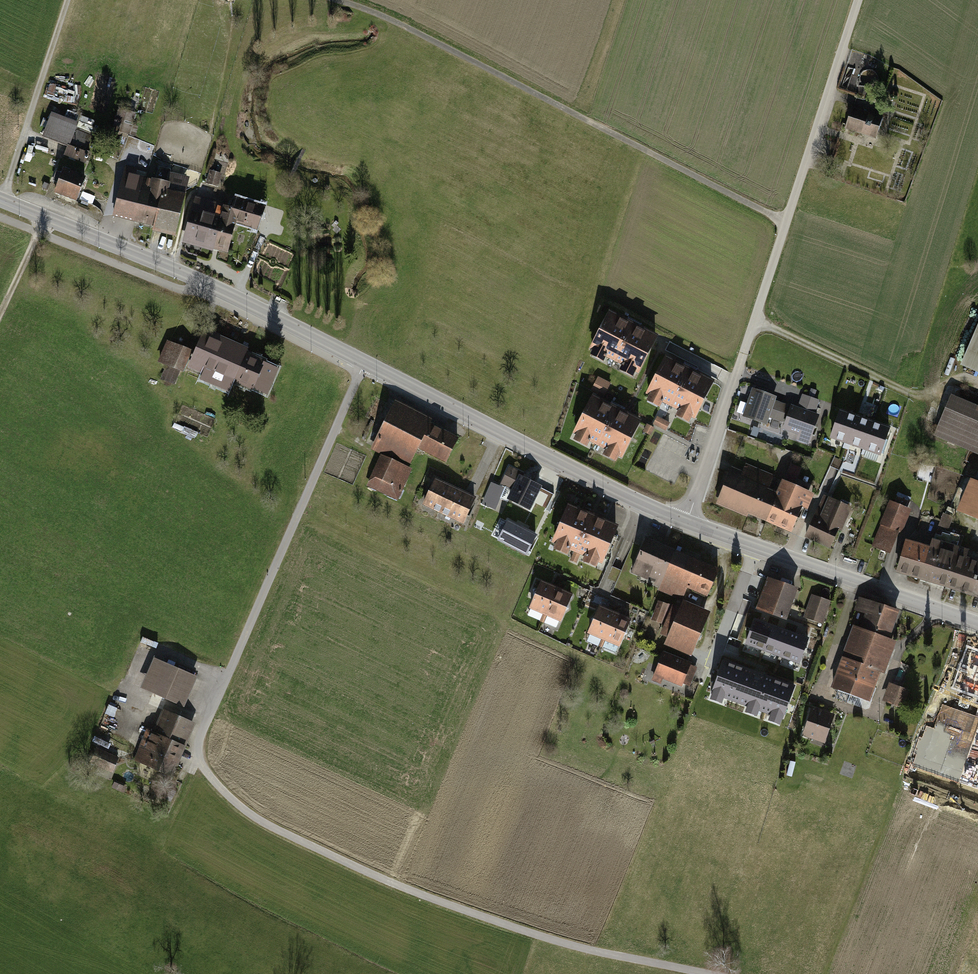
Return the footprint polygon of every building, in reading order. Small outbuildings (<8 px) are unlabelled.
[(882,118),(852,106),(843,130),(873,141),(882,118)] [(135,123),(136,112),(119,110),(118,122),(135,123)] [(81,123),(52,112),(43,134),(72,145),(81,123)] [(194,181),(128,164),(114,218),(180,236),(194,181)] [(80,199),(90,175),(68,167),(59,191),(80,199)] [(210,169),(207,182),(219,185),(223,173),(210,169)] [(236,207),(199,196),(185,242),(245,260),(254,230),(264,233),(272,207),(239,197),(236,207)] [(660,335),(613,311),(593,353),(606,359),(610,355),(626,363),(624,370),(640,377),(660,335)] [(275,360),(211,331),(193,370),(201,374),(190,399),(224,415),(237,385),(259,395),(275,360)] [(968,366),(977,370),(977,339),(968,366)] [(200,353),(170,341),(160,364),(191,377),(193,370),(200,353)] [(716,381),(668,357),(649,399),(664,406),(668,401),(682,408),(681,416),(696,423),(716,381)] [(613,385),(601,379),(594,393),(606,399),(613,385)] [(750,384),(745,399),(740,401),(736,413),(770,428),(773,416),(783,421),(788,406),(777,402),(777,395),(750,384)] [(800,406),(794,405),(785,427),(801,434),(798,438),(816,443),(824,416),(816,414),(821,401),(803,396),(800,406)] [(954,396),(941,430),(977,445),(977,406),(954,396)] [(644,422),(596,398),(577,438),(591,447),(595,442),(606,447),(608,455),(625,462),(644,422)] [(437,424),(398,404),(375,449),(385,454),(415,468),(424,451),(436,427),(437,424)] [(857,417),(841,411),(832,436),(848,442),(857,417)] [(873,422),(857,417),(848,442),(864,447),(873,422)] [(672,424),(660,418),(656,427),(668,433),(672,424)] [(889,428),(873,422),(864,447),(880,453),(889,428)] [(657,429),(648,426),(645,434),(653,438),(657,429)] [(452,464),(463,440),(436,427),(424,451),(452,464)] [(368,488),(399,502),(415,468),(385,454),(368,488)] [(801,469),(790,464),(782,483),(793,487),(801,469)] [(742,474),(731,470),(719,501),(767,520),(777,495),(768,492),(773,478),(745,467),(742,474)] [(547,488),(511,471),(504,487),(494,483),(483,506),(497,512),(503,498),(536,513),(547,488)] [(480,499),(437,478),(423,506),(467,527),(480,499)] [(977,480),(965,509),(977,516),(977,480)] [(777,495),(767,520),(793,531),(802,509),(807,511),(813,496),(793,487),(782,483),(777,495)] [(851,508),(825,497),(807,539),(831,549),(838,531),(841,532),(851,508)] [(915,510),(893,501),(875,547),(895,555),(904,531),(907,532),(915,510)] [(625,528),(575,505),(558,544),(608,567),(625,528)] [(536,536),(508,521),(498,539),(526,554),(536,536)] [(649,538),(635,571),(661,582),(675,549),(649,538)] [(907,544),(898,575),(922,582),(931,551),(907,544)] [(934,544),(931,551),(922,582),(967,596),(976,566),(965,563),(968,555),(934,544)] [(661,582),(657,591),(685,603),(690,591),(712,600),(725,570),(675,549),(661,582)] [(976,566),(967,596),(977,600),(977,567),(976,566)] [(795,589),(769,580),(758,606),(787,617),(795,589)] [(578,595),(545,582),(533,609),(566,623),(578,595)] [(832,601),(813,594),(805,615),(824,622),(832,601)] [(903,611),(861,597),(857,609),(868,613),(864,623),(895,634),(903,611)] [(697,656),(713,613),(685,603),(669,645),(697,656)] [(636,620),(604,607),(592,635),(624,648),(636,620)] [(773,625),(755,619),(746,643),(764,649),(773,625)] [(790,632),(773,625),(764,649),(782,656),(790,632)] [(893,643),(855,628),(843,659),(881,674),(893,643)] [(808,638),(790,632),(782,656),(800,662),(808,638)] [(701,668),(666,653),(656,678),(691,692),(701,668)] [(977,688),(977,658),(963,654),(955,682),(977,688)] [(201,677),(158,658),(145,687),(188,707),(201,677)] [(881,674),(843,659),(831,689),(869,704),(881,674)] [(794,688),(723,661),(712,690),(783,717),(794,688)] [(909,692),(889,685),(883,703),(902,710),(909,692)] [(200,723),(166,708),(142,761),(176,776),(200,723)] [(835,716),(813,709),(804,737),(826,744),(835,716)] [(123,759),(99,748),(94,760),(117,770),(123,759)]
